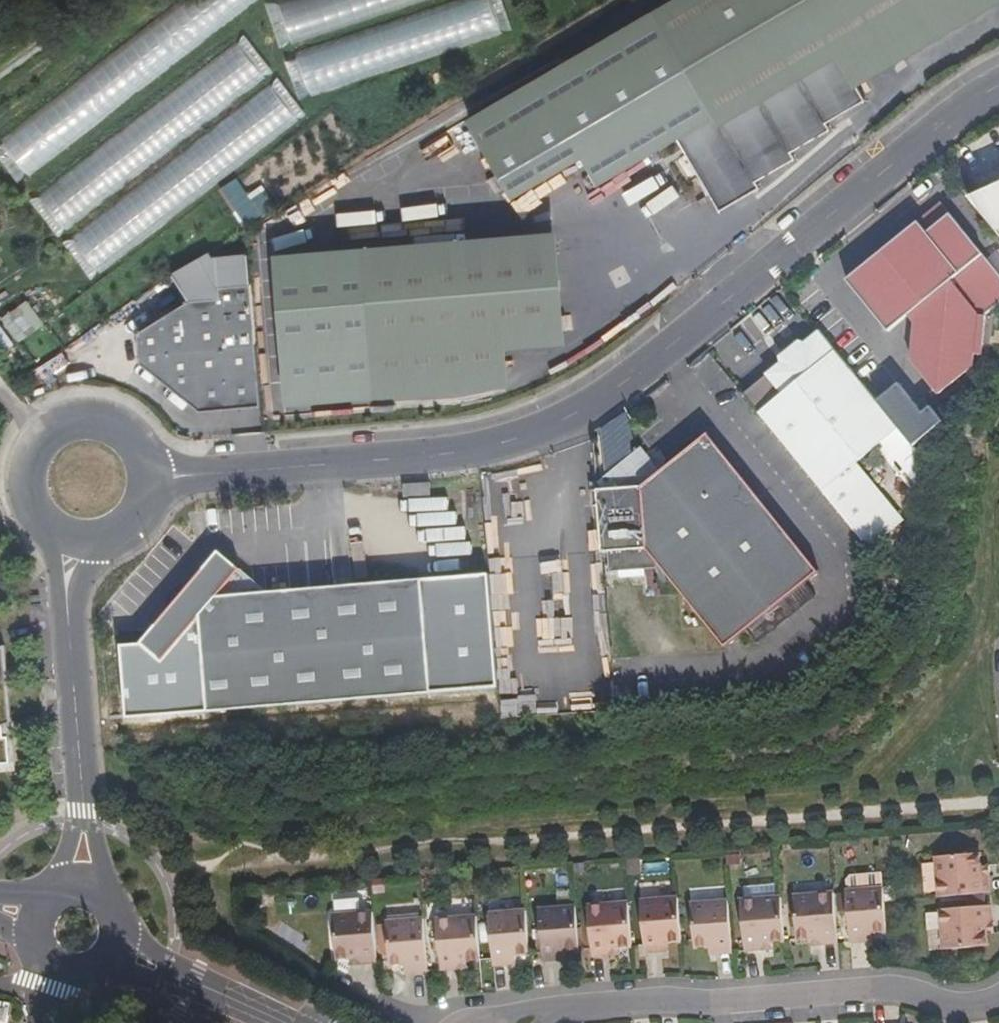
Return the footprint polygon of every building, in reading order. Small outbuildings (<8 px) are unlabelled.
[(29,178),(260,0),(181,0),(0,139),(0,140),(29,178)] [(312,97),(502,34),(491,0),(452,0),(297,52),(312,97)] [(645,19),(707,125),(669,146),(702,202),(713,195),(723,212),(752,195),(748,188),(786,166),(784,158),(822,137),(818,129),(857,107),(847,92),(830,62),(936,0),(676,0),(645,19)] [(830,62),(847,92),(998,2),(998,0),(936,0),(830,62)] [(237,40),(39,194),(68,231),(265,77),(237,40)] [(270,83),(73,237),(101,273),(299,120),(270,83)] [(958,197),(998,247),(998,178),(958,197)] [(238,179),(222,189),(246,226),(276,207),(266,190),(252,200),(238,179)] [(713,195),(702,202),(712,219),(723,212),(713,195)] [(837,278),(878,329),(889,320),(903,322),(900,358),(929,394),(964,364),(965,352),(971,353),(974,314),(998,293),(998,285),(939,212),(916,231),(908,220),(837,278)] [(552,231),(356,247),(369,396),(505,385),(502,347),(562,343),(552,231)] [(255,408),(245,286),(212,287),(212,299),(182,300),(133,322),(135,365),(191,412),(255,408)] [(0,319),(0,345),(5,352),(45,322),(27,298),(0,319)] [(887,427),(825,349),(809,330),(802,336),(795,342),(789,340),(770,355),(771,361),(757,373),(773,392),(749,411),(813,487),(887,427)] [(809,571),(697,432),(651,470),(631,486),(593,488),(584,489),(589,551),(636,548),(715,646),(809,571)] [(631,445),(587,482),(593,488),(631,486),(651,470),(631,445)] [(197,624),(205,719),(429,699),(419,586),(265,599),(214,604),(237,576),(216,557),(186,593),(159,625),(138,649),(160,668),(180,644),(197,624)] [(237,576),(214,604),(265,599),(237,576)] [(519,715),(579,713),(578,689),(518,692),(519,715)] [(983,881),(982,864),(974,865),(974,855),(973,842),(929,845),(932,886),(983,881)] [(629,867),(627,849),(617,850),(618,869),(629,867)] [(728,849),(717,850),(718,859),(729,859),(728,849)] [(573,866),(572,854),(563,855),(564,867),(573,866)] [(974,865),(982,864),(982,854),(974,855),(974,865)] [(474,878),(473,867),(466,868),(466,879),(474,878)] [(838,881),(873,880),(872,868),(833,870),(834,882),(838,881)] [(379,877),(366,877),(367,891),(380,889),(379,877)] [(876,922),(875,898),(874,891),(873,880),(838,881),(838,883),(840,930),(840,932),(854,932),(854,923),(864,923),(876,922)] [(828,934),(824,885),(787,887),(789,929),(801,928),(811,928),(811,934),(828,934)] [(775,930),(772,888),(734,890),(736,934),(751,933),(759,933),(760,939),(776,938),(775,930)] [(674,933),(670,892),(633,893),(635,943),(651,942),(651,934),(661,933),(674,933)] [(723,934),(720,892),(684,894),(687,943),(701,942),(701,935),(712,935),(723,934)] [(977,908),(977,894),(935,896),(938,935),(988,932),(987,917),(978,917),(977,908)] [(624,937),(621,897),(581,899),(584,947),(602,946),(601,939),(611,938),(624,937)] [(570,941),(567,904),(567,900),(528,903),(531,952),(548,951),(548,943),(557,942),(570,941)] [(522,948),(519,905),(482,907),(485,957),(500,956),(500,948),(509,948),(522,948)] [(371,956),(367,906),(327,908),(330,951),(345,950),(356,949),(357,957),(371,956)] [(978,917),(987,917),(986,907),(977,908),(978,917)] [(473,951),(469,910),(430,912),(432,962),(452,961),(451,952),(461,952),(473,951)] [(420,963),(417,914),(380,916),(383,957),(396,957),(406,956),(406,964),(420,963)] [(854,923),(854,932),(864,931),(864,923),(854,923)] [(651,934),(651,942),(661,942),(661,933),(651,934)] [(611,938),(601,939),(602,946),(612,945),(611,938)] [(548,943),(548,951),(558,951),(557,942),(548,943)] [(500,948),(500,956),(510,956),(509,948),(500,948)] [(346,957),(357,957),(356,949),(345,950),(346,957)] [(451,952),(452,961),(461,960),(461,952),(451,952)] [(406,964),(406,956),(396,957),(396,964),(406,964)]
